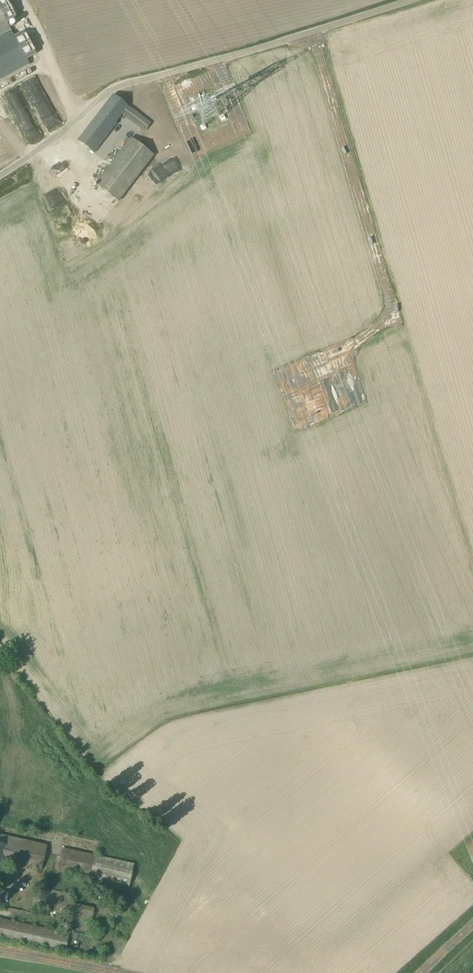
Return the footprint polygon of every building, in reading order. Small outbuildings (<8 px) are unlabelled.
[(29,64),(26,59),(36,54),(24,32),(14,37),(11,32),(12,31),(7,22),(16,17),(7,0),(0,0),(0,80),(29,64)] [(13,111),(14,113),(27,107),(19,89),(0,98),(0,117),(13,111)] [(127,106),(113,95),(78,141),(94,153),(117,123),(115,122),(122,113),(127,106)] [(141,116),(135,123),(145,130),(150,124),(141,116)] [(119,202),(154,155),(131,138),(96,184),(119,202)] [(173,174),(167,164),(148,176),(154,185),(173,174)] [(47,845),(0,835),(0,870),(1,864),(3,857),(17,860),(42,866),(47,845)] [(134,864),(63,848),(57,871),(129,887),(134,864)] [(15,867),(17,860),(3,857),(1,864),(15,867)] [(94,908),(70,903),(72,895),(43,888),(38,908),(92,919),(94,908)] [(70,935),(0,919),(0,938),(66,953),(70,935)]
